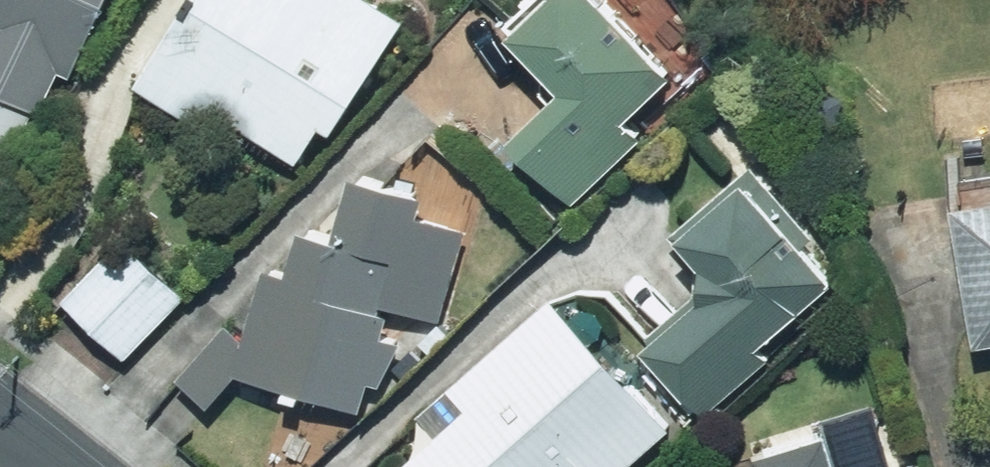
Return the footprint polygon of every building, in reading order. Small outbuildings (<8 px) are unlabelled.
[(21,156),(113,0),(0,0),(0,144),(21,156)] [(423,0),(199,0),(150,73),(224,122),(236,104),(313,156),(339,118),(353,127),(434,8),(423,0)] [(646,0),(546,0),(527,16),(583,81),(524,131),(582,199),(663,129),(646,108),(699,63),(646,0)] [(862,275),(763,163),(689,228),(725,269),(648,337),(719,416),(788,355),(776,340),(818,303),(824,309),(862,275)] [(448,196),(366,169),(352,223),(321,219),(304,232),(329,266),(313,278),(295,254),(274,270),(294,295),(281,305),(273,302),(262,337),(238,315),(191,367),(228,401),(260,366),(375,404),(385,374),(397,378),(412,330),(397,325),(405,301),(450,315),(491,189),(454,177),(448,196)] [(979,184),(989,282),(989,182),(979,184)] [(205,291),(146,223),(77,283),(137,351),(205,291)] [(560,276),(386,425),(422,466),(630,466),(684,422),(560,276)] [(788,439),(795,466),(869,466),(858,422),(788,439)]
